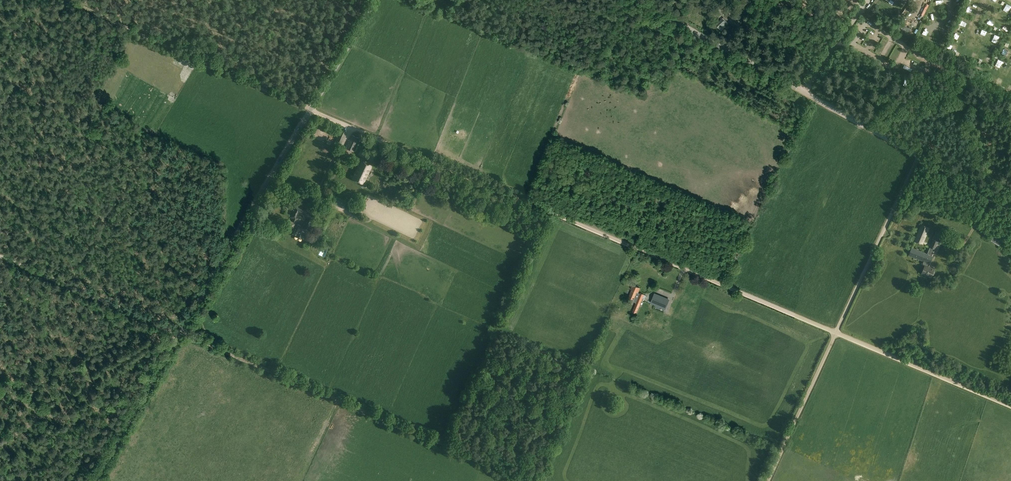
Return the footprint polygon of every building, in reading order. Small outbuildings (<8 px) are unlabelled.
[(722,12),(727,18),(730,15),(724,8),(721,11),(723,12),(722,12)] [(723,17),(716,24),(721,30),(728,24),(723,17)] [(745,21),(742,26),(745,27),(746,25),(747,26),(746,28),(748,29),(751,25),(745,21)] [(347,133),(340,129),(334,143),(340,146),(343,138),(344,139),(347,133)] [(345,148),(354,152),(360,139),(351,135),(345,148)] [(352,179),(363,184),(372,166),(361,161),(352,179)] [(409,182),(412,175),(411,175),(413,169),(409,167),(408,168),(407,167),(405,172),(406,172),(406,173),(407,174),(404,180),(409,182)] [(334,204),(341,208),(344,203),(336,199),(334,204)] [(288,225),(293,228),(294,227),(296,228),(293,233),(305,239),(309,229),(316,215),(296,205),(290,217),(293,219),(292,221),(291,221),(288,225)] [(922,224),(914,241),(923,245),(930,227),(922,224)] [(994,235),(991,240),(999,246),(1002,241),(994,235)] [(935,249),(939,241),(933,239),(930,247),(935,249)] [(912,248),(909,255),(924,261),(923,263),(924,264),(925,265),(922,273),(932,277),(935,269),(929,266),(930,264),(933,256),(927,254),(912,248)] [(636,296),(638,297),(639,294),(637,293),(638,292),(640,288),(633,285),(631,289),(632,290),(629,297),(634,299),(636,296)] [(651,302),(665,308),(669,299),(654,294),(651,302)]
